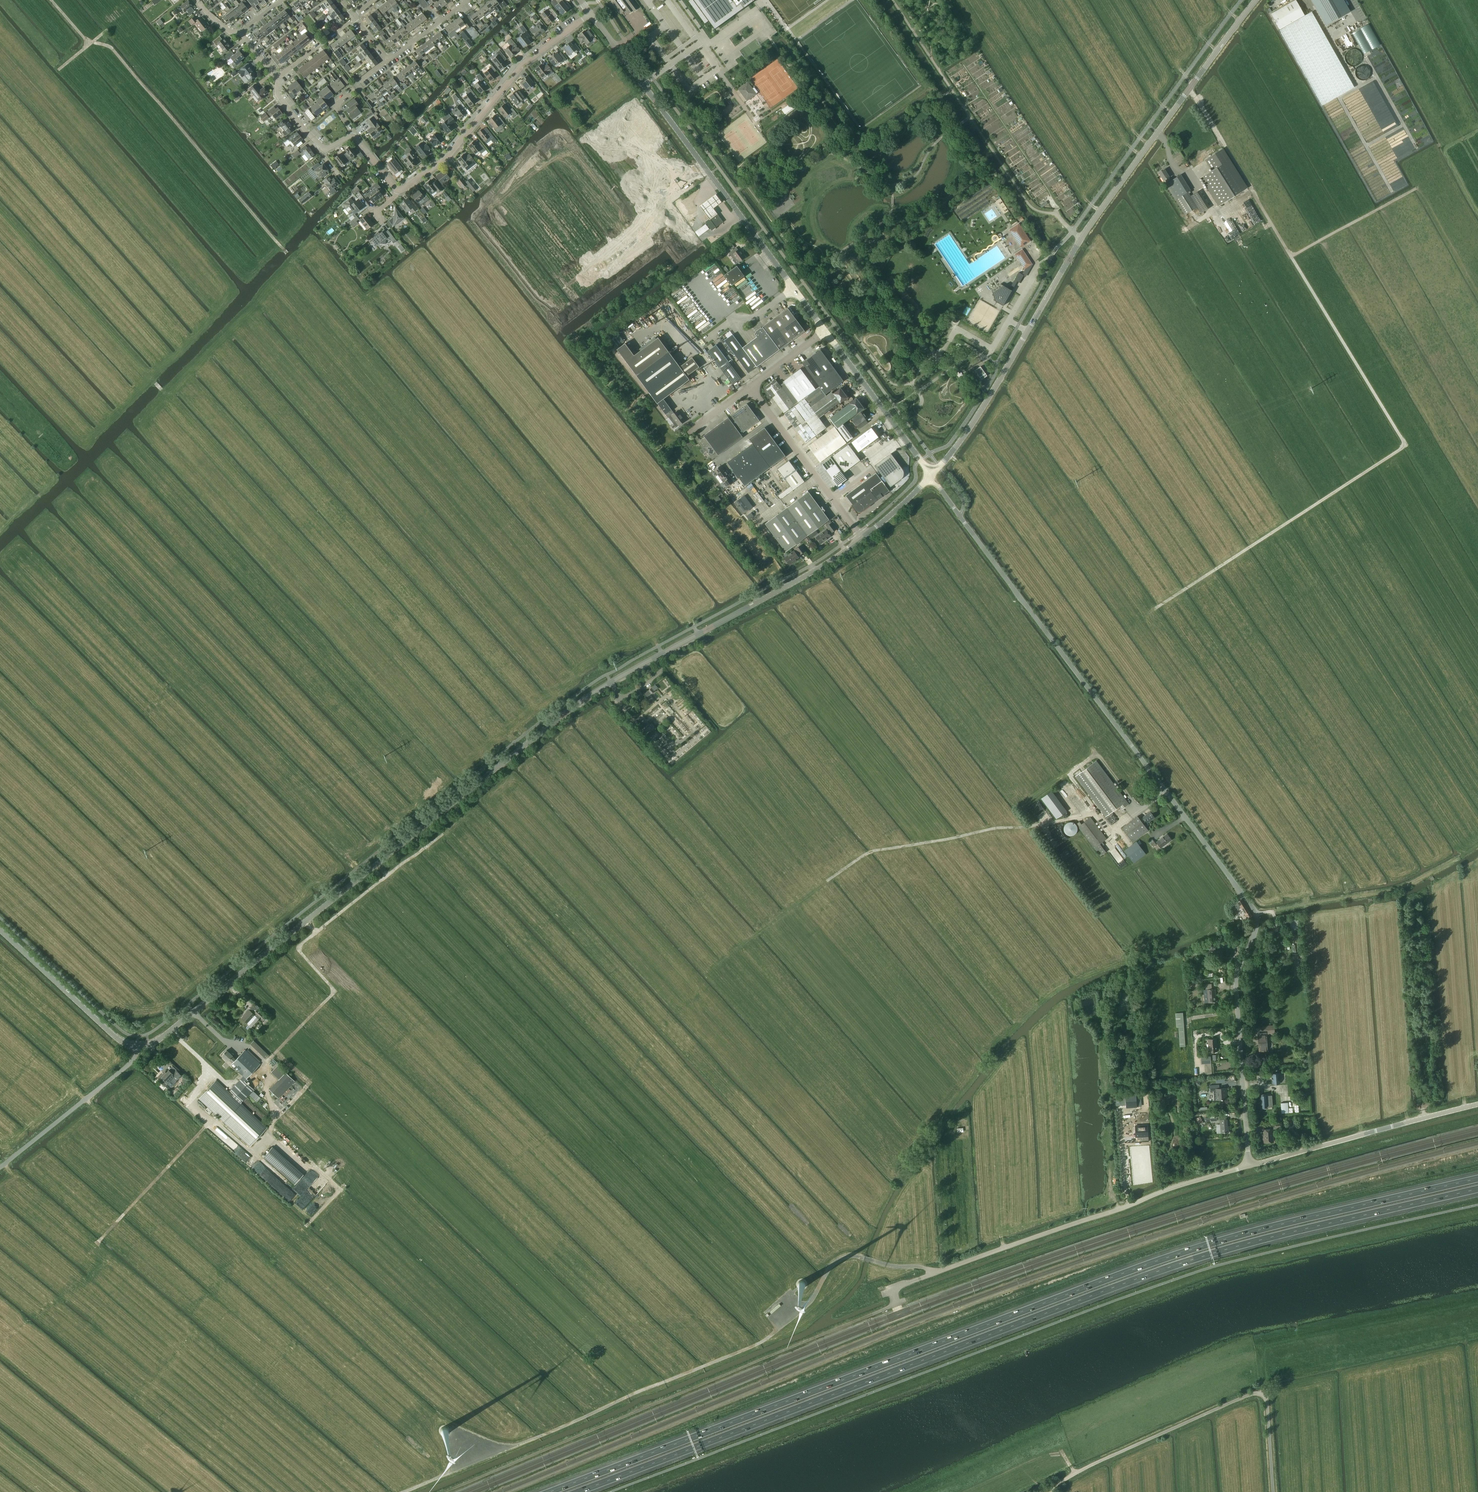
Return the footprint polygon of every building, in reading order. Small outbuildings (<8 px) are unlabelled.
[(235,1),(243,12),(247,9),(245,5),(247,3),(245,0),(243,0),(242,1),(242,2),(239,4),(236,0),(235,1)] [(302,7),(297,0),(292,4),(294,7),(292,8),(294,11),(296,9),(299,7),(300,8),(302,7)] [(320,5),(324,10),(326,8),(333,3),(330,0),(327,0),(323,3),(320,5)] [(388,1),(396,11),(398,10),(396,8),(399,5),(397,3),(395,0),(389,0),(388,1)] [(489,2),(493,7),(493,8),(495,10),(496,11),(498,10),(498,9),(496,6),(498,4),(500,6),(502,4),(499,0),(492,0),(489,2)] [(551,2),(557,9),(562,15),(569,9),(563,2),(566,0),(565,0),(553,0),(551,1),(551,2)] [(611,2),(620,13),(625,10),(628,13),(632,10),(633,11),(637,8),(631,0),(614,0),(611,2)] [(688,1),(705,24),(709,21),(715,29),(719,27),(737,14),(748,6),(753,2),(755,0),(756,0),(690,0),(688,1)] [(1354,87),(1311,12),(1304,16),(1296,0),(1295,0),(1271,14),(1322,105),(1354,87)] [(1325,26),(1350,12),(1343,0),(1311,0),(1325,26)] [(183,14),(185,12),(186,11),(190,15),(194,11),(191,7),(192,6),(188,1),(180,7),(182,9),(180,11),(180,12),(182,14),(183,14)] [(233,3),(236,6),(233,8),(239,15),(243,12),(235,1),(233,3)] [(394,13),(396,11),(388,1),(383,5),(387,10),(389,13),(392,11),(394,13)] [(486,5),(485,6),(489,11),(490,13),(495,10),(493,8),(493,7),(489,2),(489,1),(486,3),(486,4),(486,5)] [(437,11),(442,7),(438,2),(433,5),(437,11)] [(333,3),(326,8),(328,11),(330,14),(337,8),(333,3)] [(383,14),(387,10),(383,5),(378,8),(383,14)] [(481,8),(480,9),(484,15),(485,17),(490,13),(489,11),(485,6),(484,5),(480,7),(481,8)] [(227,7),(226,8),(235,19),(239,15),(233,8),(233,9),(232,7),(229,9),(227,7)] [(235,19),(226,8),(224,9),(227,13),(225,15),(225,16),(223,18),(227,23),(230,22),(232,21),(235,19)] [(330,14),(328,14),(332,19),(335,18),(340,13),(337,8),(330,14)] [(551,8),(547,11),(546,10),(540,15),(547,24),(554,19),(552,16),(555,13),(551,8)] [(480,9),(475,13),(479,19),(484,15),(485,17),(484,15),(480,9)] [(280,14),(286,21),(288,18),(292,22),(293,21),(292,19),(291,18),(290,17),(285,10),(280,14)] [(471,14),(467,17),(468,18),(470,20),(474,26),(476,24),(474,22),(479,19),(475,13),(474,12),(471,14)] [(340,13),(335,18),(337,20),(336,21),(339,26),(344,22),(343,19),(344,18),(340,13)] [(422,13),(418,17),(422,22),(427,19),(422,13)] [(283,22),(286,21),(280,14),(276,17),(285,28),(286,27),(283,22)] [(364,19),(368,24),(374,19),(370,15),(364,19)] [(409,19),(411,22),(408,24),(412,29),(417,26),(413,20),(411,18),(409,15),(407,17),(409,19)] [(201,17),(198,19),(195,16),(189,21),(192,25),(195,22),(202,32),(209,26),(201,17)] [(285,28),(276,17),(272,20),(277,27),(280,25),(283,29),(285,28)] [(422,22),(418,17),(413,20),(417,26),(422,22)] [(460,17),(455,21),(460,28),(465,25),(467,28),(470,26),(465,19),(462,20),(460,17)] [(372,28),(377,24),(374,19),(368,24),(372,28)] [(272,20),(267,23),(276,34),(278,33),(275,29),(277,27),(272,20)] [(455,31),(460,28),(455,21),(450,24),(454,30),(455,32),(455,31)] [(544,31),(542,29),(544,27),(540,21),(535,25),(536,26),(531,30),(536,38),(544,31)] [(275,36),(276,34),(267,23),(263,27),(269,34),(270,35),(273,33),(275,36)] [(381,29),(379,26),(377,24),(372,28),(375,33),(381,29)] [(408,24),(403,27),(408,33),(412,29),(408,24)] [(454,30),(450,24),(445,28),(448,33),(451,37),(456,33),(455,32),(454,30)] [(398,29),(399,31),(403,36),(408,33),(403,27),(402,25),(400,26),(400,27),(398,29)] [(486,28),(484,25),(478,31),(480,33),(486,28)] [(259,30),(268,41),(269,40),(266,36),(269,34),(263,27),(259,30)] [(268,41),(259,30),(255,34),(259,39),(258,40),(260,43),(264,40),(266,42),(268,41)] [(346,33),(350,39),(355,35),(351,30),(346,33)] [(592,40),(590,37),(592,36),(588,30),(586,32),(585,31),(579,35),(580,36),(577,38),(581,43),(584,41),(586,44),(592,40)] [(300,33),(298,34),(306,44),(307,43),(308,43),(311,41),(309,39),(312,37),(307,31),(302,35),(300,33)] [(394,34),(398,40),(403,36),(399,31),(394,34)] [(530,37),(526,31),(517,39),(523,47),(530,42),(527,39),(530,37)] [(440,32),(435,36),(439,41),(444,38),(440,32)] [(463,32),(458,35),(460,38),(462,36),(465,40),(468,38),(465,34),(464,34),(463,32)] [(345,43),(350,39),(346,33),(341,37),(345,43)] [(297,35),(298,38),(296,40),(302,48),(305,46),(304,45),(306,44),(298,34),(297,35)] [(394,34),(389,38),(393,43),(398,40),(394,34)] [(386,40),(383,35),(381,36),(389,47),(393,43),(389,38),(386,40)] [(220,36),(213,41),(216,46),(219,44),(224,52),(231,47),(224,38),(222,39),(220,36)] [(439,41),(435,36),(430,39),(434,45),(439,41)] [(340,47),(345,43),(341,37),(336,41),(340,47)] [(465,41),(470,48),(473,44),(471,42),(468,38),(465,40),(465,41)] [(506,41),(510,46),(504,50),(511,57),(516,53),(520,49),(515,44),(510,38),(506,41)] [(430,39),(425,43),(429,49),(434,45),(430,39)] [(291,40),(290,41),(297,50),(299,49),(299,50),(300,50),(302,48),(296,40),(293,42),(291,40)] [(288,42),(290,44),(287,46),(294,55),(296,53),(296,52),(296,51),(297,50),(290,41),(288,42)] [(340,47),(336,41),(331,45),(335,51),(333,52),(339,59),(342,56),(337,49),(340,47)] [(570,53),(573,51),(575,53),(579,50),(575,44),(572,46),(570,42),(563,48),(566,52),(568,50),(570,53)] [(356,48),(351,52),(353,54),(358,50),(360,53),(366,48),(362,43),(356,48)] [(425,43),(420,47),(424,52),(429,49),(425,43)] [(283,46),(281,47),(289,57),(290,56),(291,57),(292,57),(294,55),(287,46),(285,48),(283,46)] [(280,49),(281,51),(279,53),(285,61),(288,60),(288,59),(287,58),(289,57),(281,47),(280,49)] [(424,52),(420,47),(415,51),(419,56),(417,58),(418,60),(423,57),(421,55),(424,52)] [(360,53),(357,55),(361,60),(362,59),(364,58),(370,53),(366,48),(360,53)] [(318,54),(324,62),(330,58),(323,50),(318,54)] [(506,65),(502,60),(505,57),(499,50),(496,53),(498,55),(492,60),(500,70),(506,65)] [(234,68),(237,65),(242,61),(241,60),(244,57),(239,51),(234,55),(231,51),(225,56),(228,60),(231,58),(234,62),(232,64),(232,65),(234,68)] [(554,66),(559,62),(560,62),(562,63),(566,60),(561,53),(558,54),(557,52),(549,59),(554,66)] [(283,63),(285,61),(279,53),(276,55),(274,53),(270,56),(275,62),(277,60),(280,64),(282,62),(282,63),(283,63)] [(364,58),(362,59),(364,62),(366,60),(368,63),(374,58),(370,53),(364,58)] [(324,62),(318,54),(313,58),(319,66),(324,62)] [(313,58),(308,62),(314,70),(319,66),(313,58)] [(374,58),(368,63),(370,65),(370,66),(369,67),(370,69),(372,68),(378,63),(374,58)] [(415,61),(410,65),(414,70),(419,67),(415,61)] [(314,70),(308,62),(303,66),(309,74),(314,70)] [(544,68),(542,64),(535,69),(539,74),(541,78),(542,77),(542,78),(547,74),(548,75),(553,72),(551,70),(548,65),(544,68)] [(248,65),(239,72),(242,76),(244,75),(249,81),(256,75),(248,65)] [(413,75),(411,72),(414,70),(410,65),(405,68),(413,79),(415,78),(413,75)] [(489,68),(484,73),(490,81),(496,76),(493,73),(496,71),(495,69),(492,65),(489,67),(489,68)] [(304,78),(309,74),(303,66),(298,70),(304,78)] [(411,81),(413,79),(405,68),(401,72),(405,77),(408,75),(411,81)] [(405,77),(401,72),(396,75),(400,81),(405,77)] [(476,76),(479,81),(474,85),(480,94),(487,89),(481,81),(484,79),(479,74),(476,76)] [(343,75),(338,78),(345,86),(349,83),(343,75)] [(533,82),(527,75),(524,78),(526,79),(521,83),(527,90),(532,86),(530,85),(533,82)] [(336,80),(333,77),(330,79),(332,83),(330,85),(336,93),(345,86),(338,78),(336,80)] [(324,78),(317,83),(321,87),(327,82),(324,78)] [(388,82),(392,87),(397,84),(393,78),(388,82)] [(296,80),(292,84),(300,94),(302,93),(300,90),(303,88),(296,80)] [(391,92),(389,90),(392,87),(388,82),(383,85),(387,91),(389,94),(391,92)] [(739,89),(740,90),(747,100),(756,94),(748,83),(739,89)] [(264,96),(264,95),(267,92),(264,88),(260,91),(255,84),(250,89),(259,101),(264,96)] [(300,94),(292,84),(287,87),(291,92),(288,94),(292,99),(295,96),(294,95),(297,93),(298,95),(300,94)] [(382,95),(387,91),(383,85),(378,89),(382,95)] [(303,113),(310,121),(323,111),(324,111),(329,107),(325,102),(334,95),(327,86),(318,94),(320,97),(316,101),(317,102),(303,113)] [(476,101),(475,100),(477,98),(470,88),(466,91),(468,94),(463,98),(470,106),(476,101)] [(383,97),(382,95),(378,89),(372,93),(377,99),(378,101),(383,97)] [(509,96),(515,104),(518,102),(519,103),(525,98),(520,92),(519,90),(516,92),(516,91),(509,96)] [(372,103),(377,99),(372,93),(367,97),(372,103)] [(458,116),(460,118),(466,113),(462,108),(465,106),(455,94),(452,96),(456,106),(454,107),(454,108),(451,111),(456,117),(458,116)] [(359,110),(356,107),(359,105),(354,99),(347,105),(349,108),(346,110),(353,119),(358,115),(356,113),(359,111),(359,110)] [(365,102),(370,109),(373,106),(369,100),(365,102)] [(398,105),(403,112),(407,108),(402,102),(398,105)] [(505,117),(510,112),(514,117),(517,114),(512,108),(509,110),(504,104),(498,109),(505,117)] [(278,108),(276,109),(274,107),(267,112),(270,117),(273,115),(276,119),(283,114),(278,108)] [(444,122),(441,125),(447,133),(453,128),(451,125),(455,122),(450,116),(448,114),(448,113),(449,113),(446,109),(443,112),(446,116),(442,119),(444,122)] [(269,118),(265,112),(260,116),(264,122),(269,118)] [(377,120),(373,116),(366,121),(371,128),(367,130),(372,137),(379,132),(379,133),(382,130),(377,123),(376,121),(377,120)] [(504,123),(499,117),(497,119),(494,116),(488,121),(490,123),(488,124),(491,129),(493,127),(494,129),(497,127),(497,128),(498,128),(504,123)] [(285,136),(287,134),(288,135),(295,129),(288,120),(286,122),(284,119),(278,124),(280,127),(281,126),(284,130),(282,132),(285,136)] [(478,132),(484,141),(486,144),(491,140),(494,138),(486,127),(483,129),(482,129),(478,132)] [(443,140),(437,132),(431,137),(432,139),(429,141),(433,146),(436,144),(437,145),(443,140)] [(293,135),(284,142),(287,146),(291,143),(293,147),(297,144),(299,147),(303,143),(301,141),(303,139),(299,134),(295,137),(293,135)] [(475,154),(479,151),(481,154),(486,150),(482,145),(479,147),(474,141),(468,145),(475,154)] [(421,142),(415,148),(423,158),(429,153),(428,151),(430,149),(426,144),(424,146),(421,142)] [(309,147),(307,148),(305,145),(299,150),(302,153),(303,152),(309,159),(315,155),(309,147)] [(350,145),(345,149),(347,152),(348,154),(345,156),(350,161),(354,158),(353,156),(356,154),(350,145)] [(1248,188),(1223,148),(1205,160),(1212,171),(1200,178),(1218,206),(1248,188)] [(412,150),(408,153),(406,154),(408,156),(404,160),(411,168),(417,163),(413,158),(416,156),(412,150)] [(339,154),(334,158),(341,166),(344,164),(345,165),(350,161),(345,156),(343,158),(341,156),(339,154)] [(466,157),(465,156),(464,154),(458,159),(462,164),(461,164),(464,167),(467,171),(477,164),(475,161),(473,159),(470,156),(469,154),(466,157)] [(403,171),(401,169),(402,168),(393,158),(387,163),(395,174),(399,171),(400,173),(403,171)] [(323,164),(319,167),(317,163),(308,171),(310,174),(315,171),(319,176),(321,174),(323,177),(326,174),(325,172),(327,170),(323,164)] [(1169,177),(1165,169),(1159,173),(1163,180),(1169,177)] [(446,173),(445,173),(443,171),(436,176),(442,183),(449,178),(447,176),(448,175),(448,174),(447,173),(446,173)] [(1165,184),(1185,215),(1198,207),(1201,213),(1210,207),(1199,190),(1191,196),(1188,192),(1191,190),(1181,174),(1165,184)] [(329,176),(323,180),(326,184),(330,190),(333,193),(336,191),(333,188),(338,184),(337,183),(338,183),(335,178),(334,179),(333,178),(331,180),(329,176)] [(457,182),(462,188),(466,185),(461,178),(457,182)] [(436,181),(433,183),(430,180),(424,185),(428,191),(429,191),(431,194),(435,191),(437,193),(442,189),(436,181)] [(468,180),(465,182),(472,192),(475,190),(468,180)] [(377,183),(370,188),(378,199),(382,195),(380,192),(382,190),(377,183)] [(352,190),(355,194),(360,190),(356,186),(352,190)] [(370,188),(366,191),(362,194),(368,201),(371,199),(373,202),(378,199),(370,188)] [(418,190),(412,196),(417,203),(422,199),(425,202),(429,199),(427,196),(426,195),(425,193),(422,195),(421,194),(418,190)] [(722,202),(716,194),(700,206),(709,219),(710,219),(717,213),(714,208),(722,202)] [(304,196),(299,200),(302,204),(307,200),(304,196)] [(406,212),(410,209),(413,212),(416,209),(408,198),(400,204),(400,205),(398,207),(401,211),(403,209),(406,212)] [(358,200),(354,203),(350,199),(343,204),(349,212),(352,210),(354,213),(358,210),(356,208),(362,204),(358,200)] [(404,218),(395,206),(393,217),(388,220),(392,225),(392,227),(404,218)] [(716,227),(724,222),(717,213),(710,219),(709,219),(706,222),(707,224),(711,229),(712,230),(716,227)] [(366,215),(360,220),(367,229),(373,224),(366,215)] [(357,216),(352,220),(349,222),(353,227),(356,225),(358,223),(356,221),(359,219),(357,216)] [(1009,230),(1021,248),(1031,241),(1019,223),(1009,230)] [(696,232),(700,237),(711,229),(707,224),(696,232)] [(374,235),(375,237),(373,238),(371,240),(376,246),(380,243),(385,244),(386,241),(389,238),(393,243),(396,241),(388,230),(383,234),(379,233),(378,232),(374,235)] [(743,252),(740,249),(739,250),(737,247),(729,253),(734,259),(735,257),(739,262),(746,257),(742,252),(743,252)] [(1014,254),(1024,269),(1025,269),(1032,264),(1021,249),(1014,254)] [(745,276),(743,273),(737,266),(725,275),(732,285),(745,276)] [(1019,273),(1015,280),(1017,282),(1020,283),(1023,277),(1024,276),(1022,275),(1019,273)] [(1008,280),(1005,275),(1000,278),(1003,283),(1008,280)] [(995,301),(1004,306),(1012,290),(1003,285),(993,293),(995,301)] [(805,331),(788,308),(763,326),(780,349),(805,331)] [(757,337),(743,347),(757,367),(780,350),(763,327),(762,328),(761,327),(759,329),(757,330),(758,331),(755,333),(757,337)] [(619,334),(611,340),(617,348),(625,342),(619,334)] [(748,372),(757,367),(743,347),(733,334),(724,340),(736,355),(732,358),(735,362),(739,360),(748,372)] [(648,390),(668,376),(680,367),(659,337),(635,355),(626,343),(618,349),(648,390)] [(729,361),(716,344),(708,351),(720,367),(729,361)] [(802,363),(820,386),(825,394),(844,381),(820,349),(802,363)] [(680,366),(687,376),(700,367),(693,357),(680,366)] [(733,384),(741,378),(729,362),(721,368),(733,384)] [(658,403),(666,415),(673,410),(664,398),(690,379),(687,376),(680,366),(680,367),(668,376),(648,390),(658,403)] [(987,376),(981,366),(975,370),(982,379),(987,376)] [(791,375),(807,396),(807,395),(816,389),(801,369),(791,375)] [(784,383),(780,385),(794,405),(798,402),(807,396),(791,375),(783,381),(784,383)] [(784,413),(794,405),(780,385),(777,381),(767,389),(784,413)] [(820,386),(816,389),(807,395),(808,396),(805,398),(811,407),(826,395),(825,394),(820,386)] [(847,397),(840,388),(833,393),(840,403),(847,397)] [(826,395),(811,407),(819,418),(840,403),(833,393),(832,392),(826,395)] [(811,407),(805,398),(784,413),(806,443),(826,427),(819,418),(811,407)] [(856,398),(854,400),(830,418),(837,428),(857,413),(864,408),(856,398)] [(641,404),(637,402),(634,408),(640,411),(642,406),(640,406),(641,404)] [(747,403),(731,415),(744,432),(760,420),(747,403)] [(673,410),(666,415),(668,418),(671,415),(673,418),(672,418),(672,419),(672,420),(672,421),(673,421),(673,422),(674,422),(675,422),(676,422),(679,425),(686,420),(678,410),(675,413),(673,410)] [(868,422),(861,412),(851,419),(859,429),(868,422)] [(728,417),(705,435),(720,454),(743,437),(728,417)] [(844,424),(838,428),(844,436),(848,442),(854,437),(844,424)] [(820,462),(847,443),(834,426),(808,446),(820,462)] [(728,462),(745,485),(786,456),(765,427),(749,438),(753,443),(728,462)] [(871,427),(851,442),(859,452),(879,437),(871,427)] [(700,439),(697,440),(703,447),(704,446),(711,456),(709,456),(711,460),(718,454),(704,435),(702,437),(703,438),(701,440),(700,439)] [(848,444),(832,456),(844,472),(860,460),(848,444)] [(875,465),(891,487),(902,478),(903,477),(903,476),(904,475),(904,474),(904,473),(904,472),(904,471),(903,470),(903,469),(891,453),(875,465)] [(830,457),(822,464),(831,477),(838,486),(848,479),(847,479),(830,457)] [(778,469),(791,486),(778,496),(781,499),(805,482),(789,460),(778,469)] [(727,487),(729,485),(734,482),(731,478),(730,478),(728,474),(722,465),(715,470),(716,471),(715,472),(716,475),(717,475),(718,474),(727,487)] [(878,499),(880,498),(881,498),(882,498),(882,497),(882,496),(883,495),(889,490),(876,472),(846,495),(853,505),(852,505),(856,510),(861,511),(878,498),(878,499)] [(809,491),(787,507),(765,523),(786,551),(829,519),(823,511),(824,510),(824,509),(823,507),(822,507),(821,508),(809,491)] [(741,494),(733,500),(742,510),(749,505),(741,494)] [(836,529),(832,522),(827,526),(829,529),(827,530),(826,529),(816,537),(821,544),(831,536),(829,533),(831,532),(832,532),(836,529)] [(785,562),(785,563),(786,563),(787,563),(788,563),(790,565),(794,562),(793,561),(799,557),(797,554),(799,552),(800,554),(805,551),(801,545),(796,548),(796,549),(784,558),(786,559),(785,560),(785,561),(785,562)] [(653,693),(658,688),(655,684),(650,689),(644,694),(648,697),(653,693)] [(1128,804),(1096,761),(1076,776),(1106,816),(1119,806),(1121,809),(1128,804)] [(1041,798),(1056,819),(1067,811),(1052,790),(1041,798)] [(1150,811),(1143,817),(1140,819),(1143,823),(1146,821),(1147,822),(1154,817),(1150,811)] [(1122,828),(1133,842),(1148,830),(1143,823),(1140,819),(1138,816),(1122,828)] [(1076,824),(1100,856),(1106,852),(1100,844),(1107,839),(1091,817),(1081,824),(1080,821),(1076,824)] [(1167,833),(1156,841),(1161,848),(1172,839),(1167,833)] [(1125,851),(1134,863),(1146,854),(1137,841),(1125,851)] [(1243,911),(1248,908),(1242,899),(1237,902),(1238,902),(1235,904),(1238,909),(1241,907),(1243,911)] [(1252,915),(1248,908),(1243,911),(1248,918),(1252,915)] [(1209,948),(1209,951),(1208,951),(1208,957),(1222,956),(1222,950),(1216,950),(1215,948),(1214,948),(1214,943),(1210,943),(1210,948),(1209,948)] [(1207,989),(1207,991),(1208,1002),(1216,1001),(1215,989),(1207,989)] [(245,1015),(242,1018),(247,1023),(249,1025),(257,1017),(255,1015),(248,1009),(246,1013),(247,1013),(245,1015)] [(257,1009),(255,1012),(256,1014),(255,1015),(257,1017),(259,1019),(260,1017),(263,1014),(262,1014),(260,1012),(259,1011),(258,1011),(257,1010),(257,1009)] [(1183,1012),(1175,1013),(1176,1027),(1178,1027),(1179,1032),(1180,1046),(1180,1047),(1185,1046),(1183,1012)] [(1268,1034),(1275,1033),(1274,1025),(1262,1026),(1262,1030),(1268,1030),(1268,1034)] [(1266,1033),(1258,1034),(1259,1050),(1259,1052),(1267,1052),(1267,1049),(1266,1033)] [(1217,1051),(1216,1038),(1208,1039),(1209,1052),(1217,1051)] [(250,1044),(265,1059),(269,1055),(254,1040),(250,1044)] [(231,1064),(243,1076),(246,1078),(261,1064),(245,1049),(236,1059),(232,1063),(231,1064)] [(227,1050),(222,1055),(228,1060),(228,1059),(232,1063),(236,1059),(232,1056),(232,1055),(227,1050)] [(1211,1063),(1211,1056),(1201,1057),(1201,1064),(1205,1064),(1206,1063),(1208,1063),(1211,1063)] [(295,1081),(277,1065),(271,1071),(279,1079),(270,1089),(278,1098),(295,1081)] [(164,1073),(159,1078),(163,1081),(162,1081),(161,1083),(165,1086),(168,1084),(173,1078),(175,1076),(178,1079),(181,1075),(176,1070),(173,1074),(169,1070),(166,1073),(165,1074),(164,1073)] [(1271,1073),(1272,1084),(1280,1084),(1280,1073),(1271,1073)] [(241,1078),(230,1090),(242,1102),(254,1090),(246,1083),(248,1081),(247,1080),(246,1079),(246,1078),(243,1076),(241,1078)] [(267,1128),(238,1100),(216,1080),(199,1098),(250,1146),(267,1128)] [(1226,1087),(1219,1088),(1219,1084),(1210,1085),(1210,1091),(1213,1091),(1214,1100),(1216,1100),(1227,1099),(1226,1087)] [(1136,1095),(1125,1096),(1126,1108),(1137,1107),(1136,1095)] [(1260,1095),(1260,1099),(1261,1108),(1268,1108),(1268,1106),(1272,1106),(1272,1095),(1267,1096),(1267,1095),(1260,1095)] [(1229,1132),(1228,1126),(1227,1126),(1227,1119),(1220,1120),(1221,1133),(1229,1132)] [(1148,1125),(1136,1127),(1137,1139),(1149,1138),(1148,1125)] [(1263,1142),(1273,1142),(1273,1129),(1263,1129),(1263,1142)] [(304,1174),(272,1146),(263,1157),(294,1185),(304,1174)] [(1142,1175),(1149,1174),(1148,1172),(1152,1172),(1151,1166),(1142,1168),(1142,1169),(1141,1169),(1142,1175)]
